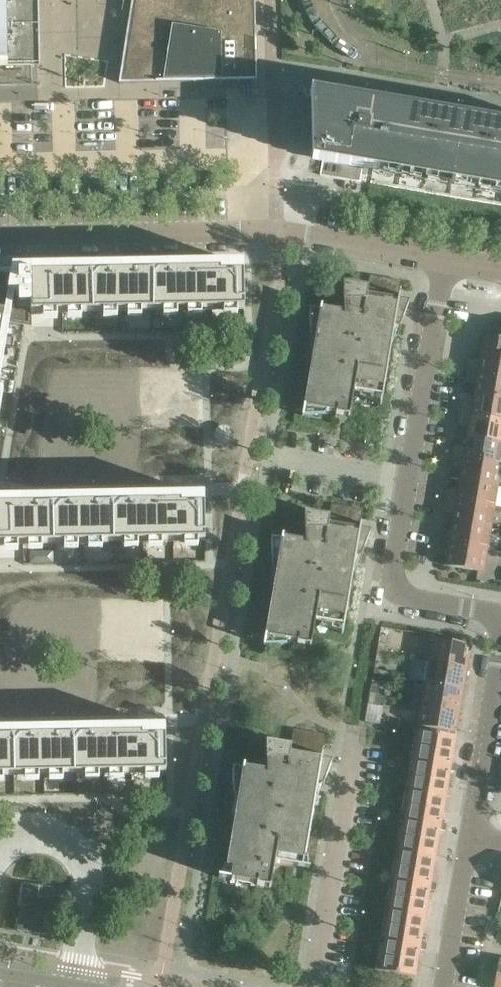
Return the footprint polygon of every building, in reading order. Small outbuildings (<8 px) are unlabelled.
[(30,0),(13,0),(14,26),(15,66),(0,66),(0,85),(31,84),(31,66),(30,0)] [(13,0),(0,0),(0,26),(14,26),(13,0)] [(262,84),(260,0),(139,0),(126,85),(262,84)] [(14,26),(0,26),(0,66),(15,66),(14,26)] [(362,108),(332,103),(323,158),(500,188),(500,132),(362,108)] [(4,321),(32,326),(31,313),(244,309),(243,263),(226,263),(226,269),(18,273),(0,273),(0,343),(4,321)] [(391,345),(399,326),(400,326),(410,301),(409,300),(399,299),(400,294),(399,294),(401,280),(370,275),(368,286),(344,283),(344,314),(310,308),(310,335),(312,335),(312,356),(304,407),(305,407),(304,415),(325,414),(326,410),(336,412),(336,413),(350,415),(354,390),(361,392),(360,396),(380,403),(381,402),(382,402),(391,345)] [(494,320),(492,332),(500,334),(500,338),(500,321),(494,320)] [(500,338),(484,335),(482,347),(500,350),(500,338)] [(482,347),(480,359),(500,363),(500,350),(482,347)] [(500,376),(500,363),(480,359),(468,357),(466,371),(500,376)] [(500,376),(466,371),(464,383),(476,385),(474,394),(500,398),(500,376)] [(474,394),(473,403),(461,401),(459,413),(500,420),(500,398),(474,394)] [(459,413),(457,425),(469,427),(467,436),(500,442),(500,420),(459,413)] [(230,429),(218,429),(218,441),(230,440),(230,429)] [(467,436),(466,445),(454,443),(452,456),(500,464),(500,442),(467,436)] [(500,468),(500,464),(452,456),(450,468),(461,470),(460,479),(498,485),(500,468)] [(495,507),(498,485),(460,479),(458,488),(447,486),(444,498),(495,507)] [(205,540),(204,494),(186,495),(187,500),(0,504),(0,544),(205,540)] [(491,528),(495,507),(444,498),(442,510),(454,512),(453,522),(491,528)] [(343,633),(353,574),(360,555),(362,555),(371,530),(371,529),(361,527),(362,523),(360,523),(363,509),(332,504),(329,516),(305,512),(306,543),(302,542),(301,542),(271,537),(272,564),(273,564),(274,585),(265,636),(267,636),(265,644),(287,643),(288,639),(298,641),(298,642),(311,644),(316,620),(322,621),(322,625),(343,633)] [(487,549),(491,528),(453,522),(451,531),(439,529),(437,541),(487,549)] [(483,572),(487,549),(437,541),(435,553),(447,555),(445,565),(483,572)] [(467,667),(471,644),(433,638),(429,660),(467,667)] [(385,653),(386,643),(379,642),(377,651),(385,653)] [(383,663),(385,653),(377,651),(375,661),(383,663)] [(464,688),(467,667),(429,660),(426,682),(464,688)] [(460,709),(464,688),(426,682),(422,703),(460,709)] [(377,695),(379,686),(371,685),(370,694),(377,695)] [(376,705),(377,695),(370,694),(368,704),(376,705)] [(456,732),(460,709),(422,703),(418,725),(456,732)] [(166,772),(165,726),(147,726),(147,732),(0,735),(0,775),(166,772)] [(306,856),(314,805),(318,806),(318,795),(322,786),(323,786),(332,761),(332,760),(321,758),(321,757),(322,757),(323,754),(322,754),(325,734),(294,729),(291,747),(266,743),(267,774),(233,768),(232,768),(233,795),(234,795),(235,806),(231,815),(235,816),(227,867),(224,867),(221,878),(231,879),(231,880),(232,880),(257,884),(257,885),(271,887),(275,862),(296,866),(297,867),(298,866),(308,868),(308,857),(306,856)] [(445,797),(456,737),(415,730),(405,790),(445,797)] [(435,857),(445,797),(405,790),(395,850),(435,857)] [(425,916),(435,857),(395,850),(385,909),(425,916)] [(48,935),(55,887),(24,882),(17,930),(48,935)] [(415,976),(425,916),(385,909),(375,969),(415,976)] [(497,968),(499,960),(490,959),(489,966),(497,968)] [(496,975),(497,968),(489,966),(487,973),(496,975)] [(495,982),(496,975),(487,973),(486,980),(495,982)]
